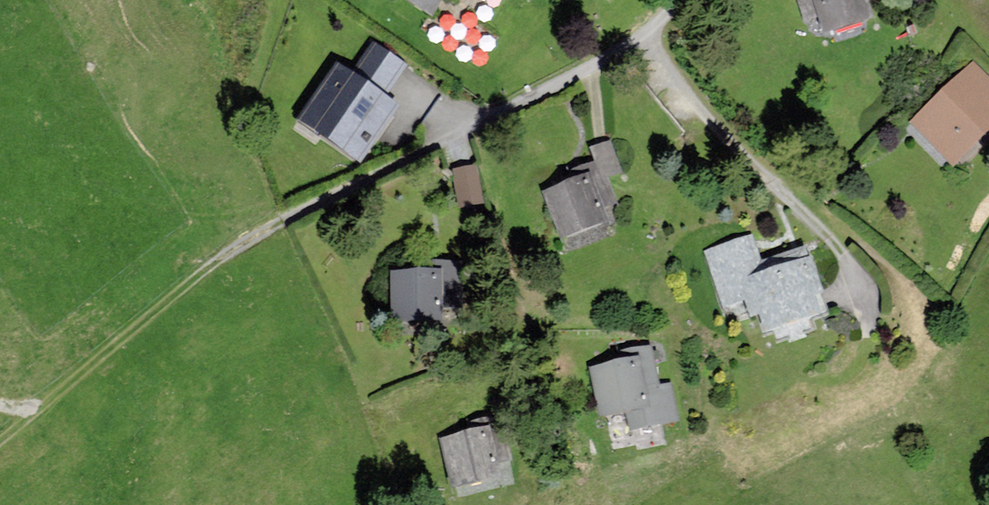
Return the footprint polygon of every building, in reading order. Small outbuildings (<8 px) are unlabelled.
[(431,17),(443,0),(406,0),(431,17)] [(874,0),(797,0),(806,27),(823,22),(827,35),(880,18),(874,0)] [(405,70),(376,48),(357,74),(386,95),(405,70)] [(974,63),(913,125),(959,170),(988,139),(988,77),(974,63)] [(397,110),(339,71),(302,125),(360,164),(397,110)] [(623,175),(611,143),(592,150),(597,165),(570,175),(574,185),(549,194),(570,250),(617,233),(610,212),(621,208),(610,180),(623,175)] [(476,171),(454,174),(460,210),(481,206),(476,171)] [(762,263),(753,238),(705,254),(725,311),(749,302),(756,321),(769,316),(775,334),(825,316),(818,297),(829,293),(818,260),(812,262),(807,248),(762,263)] [(447,324),(445,265),(424,265),(424,272),(394,273),(395,325),(447,324)] [(660,389),(653,349),(622,354),(623,363),(596,368),(605,418),(632,414),(634,428),(681,420),(675,387),(660,389)] [(505,425),(493,429),(446,443),(459,491),(509,476),(506,465),(516,463),(505,425)]
